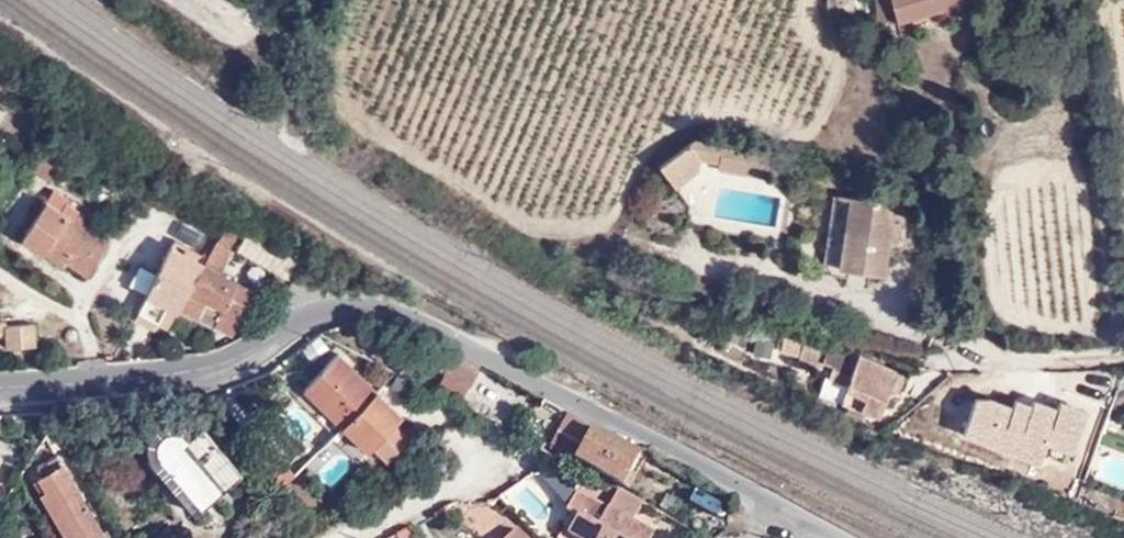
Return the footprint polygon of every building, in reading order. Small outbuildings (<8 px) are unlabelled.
[(969,0),(876,0),(878,19),(895,21),(897,21),(969,0)] [(63,153),(42,140),(26,165),(48,178),(63,153)] [(716,182),(760,184),(764,152),(692,146),(654,172),(670,195),(697,177),(697,170),(717,171),(716,182)] [(49,252),(52,247),(96,275),(116,244),(79,220),(85,212),(72,203),(69,207),(47,194),(21,235),(49,252)] [(881,268),(892,206),(832,195),(821,266),(868,275),(870,267),(881,268)] [(167,324),(176,328),(189,305),(211,266),(180,249),(165,275),(157,271),(147,290),(156,294),(143,318),(164,331),(167,324)] [(300,281),(259,259),(254,269),(294,292),(300,281)] [(263,294),(211,266),(189,305),(244,334),(263,294)] [(0,308),(0,337),(15,338),(16,350),(42,349),(41,329),(20,329),(20,325),(6,325),(6,307),(0,308)] [(876,413),(892,370),(834,346),(823,373),(844,380),(836,400),(876,413)] [(459,374),(481,387),(491,368),(470,355),(459,374)] [(352,430),(386,394),(347,358),(314,394),(352,430)] [(448,390),(471,403),(481,387),(459,374),(457,374),(448,390)] [(378,415),(393,399),(386,394),(352,430),(362,438),(377,424),(378,415)] [(201,518),(209,510),(170,465),(167,462),(165,458),(164,453),(164,448),(165,443),(168,439),(172,435),(177,433),(182,432),(187,433),(193,435),(197,437),(205,431),(201,427),(196,424),(190,422),(184,422),(183,422),(177,423),(172,425),(167,428),(162,433),(161,433),(158,439),(155,445),(154,451),(154,458),(155,463),(158,468),(201,518)] [(167,462),(170,465),(209,510),(250,476),(209,427),(205,431),(197,437),(193,435),(187,433),(182,432),(177,433),(172,435),(168,439),(165,443),(164,448),(164,453),(165,458),(167,462)] [(647,456),(600,430),(592,446),(585,460),(632,484),(647,456)] [(592,446),(566,435),(559,449),(567,452),(585,460),(592,446)] [(400,438),(372,467),(386,481),(415,452),(400,438)] [(95,443),(83,450),(101,481),(113,474),(95,443)] [(60,448),(42,458),(47,467),(34,475),(42,489),(49,485),(66,514),(71,512),(87,537),(114,537),(60,448)] [(664,475),(650,468),(641,488),(655,495),(664,475)] [(70,537),(87,537),(71,512),(66,514),(49,485),(42,489),(44,494),(70,537)] [(697,490),(687,511),(713,523),(723,501),(697,490)] [(654,504),(629,492),(619,510),(586,493),(576,510),(587,516),(578,535),(584,537),(659,537),(661,533),(644,524),(654,504)]
